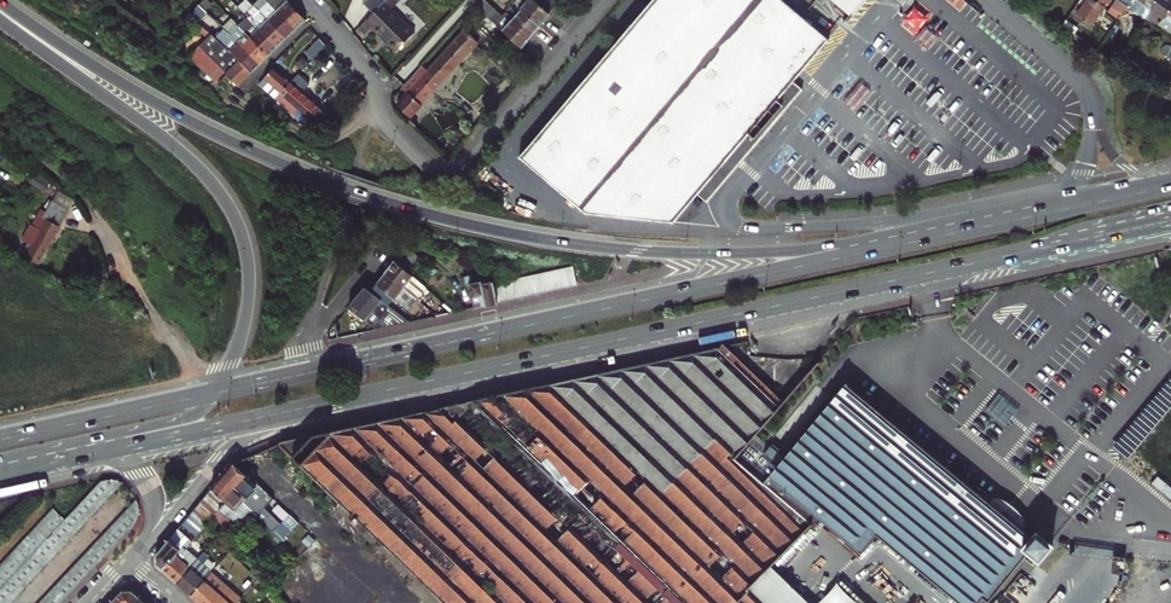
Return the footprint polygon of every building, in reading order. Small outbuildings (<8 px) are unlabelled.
[(259,14),(269,4),(267,2),(265,0),(263,0),(254,8),(259,14)] [(304,21),(286,0),(269,0),(267,2),(269,4),(294,30),(304,21)] [(413,33),(389,9),(395,3),(392,0),(386,0),(363,23),(370,29),(379,38),(381,36),(396,50),(413,33)] [(539,26),(557,4),(553,0),(530,0),(529,1),(528,0),(511,0),(512,1),(515,3),(539,26)] [(589,213),(675,223),(699,193),(709,201),(744,159),(756,145),(781,115),(804,87),(795,80),(831,37),(787,0),(652,0),(553,118),(521,156),(589,213)] [(1091,28),(1102,12),(1104,8),(1092,0),(1081,0),(1080,1),(1071,14),(1091,28)] [(1106,5),(1110,0),(1092,0),(1104,8),(1106,5)] [(1130,10),(1137,0),(1117,0),(1117,1),(1128,8),(1130,10)] [(1143,18),(1155,0),(1137,0),(1130,10),(1143,18)] [(1157,28),(1170,8),(1170,1),(1170,0),(1155,0),(1143,18),(1145,20),(1157,28)] [(1111,8),(1122,16),(1128,8),(1117,1),(1111,8)] [(520,48),(531,36),(513,20),(510,24),(489,5),(487,8),(481,3),(476,8),(520,48)] [(531,36),(539,26),(515,3),(513,5),(520,12),(516,17),(513,20),(531,36)] [(285,39),(294,30),(269,4),(259,14),(261,16),(266,21),(267,20),(285,39)] [(209,32),(214,27),(203,17),(206,14),(197,6),(189,14),(209,32)] [(1118,23),(1122,16),(1111,8),(1109,12),(1107,15),(1118,23)] [(1170,37),(1170,36),(1170,8),(1157,28),(1170,37)] [(513,20),(516,17),(508,10),(506,14),(513,20)] [(276,48),(285,39),(267,20),(266,21),(261,16),(258,19),(250,11),(245,16),(252,23),(258,29),(260,31),(276,48)] [(267,57),(276,48),(260,31),(258,29),(252,23),(248,27),(235,13),(230,18),(236,23),(267,57)] [(258,65),(267,57),(236,23),(227,31),(238,42),(236,45),(245,54),(247,52),(257,62),(256,63),(258,65)] [(364,36),(370,29),(363,23),(357,29),(364,36)] [(420,81),(431,92),(477,44),(464,32),(420,81)] [(237,86),(250,73),(229,51),(211,35),(199,48),(201,49),(225,73),(227,75),(237,86)] [(393,53),(396,50),(381,36),(379,38),(393,53)] [(304,55),(311,61),(324,47),(317,41),(304,55)] [(256,63),(257,62),(247,52),(245,54),(236,45),(229,51),(250,73),(258,65),(256,63)] [(220,78),(225,73),(201,49),(193,57),(200,64),(208,66),(220,78)] [(225,73),(220,78),(208,66),(200,64),(212,76),(213,75),(220,82),(227,75),(225,73)] [(257,84),(275,100),(290,84),(272,69),(257,84)] [(275,100),(289,113),(304,96),(314,85),(309,80),(298,91),(290,84),(275,100)] [(408,94),(419,105),(431,92),(420,81),(408,94)] [(397,106),(409,118),(421,106),(419,105),(408,94),(397,106)] [(316,129),(327,117),(304,96),(289,113),(303,126),(308,121),(316,129)] [(25,233),(49,246),(68,212),(51,203),(44,216),(42,219),(47,221),(41,231),(33,227),(30,225),(25,233)] [(33,227),(41,231),(47,221),(42,219),(44,216),(40,214),(33,227)] [(25,259),(38,265),(49,246),(25,233),(25,235),(23,238),(21,241),(26,243),(32,247),(25,259)] [(19,255),(25,259),(32,247),(26,243),(19,255)] [(394,261),(402,268),(413,254),(406,247),(394,261)] [(419,299),(427,290),(402,268),(394,261),(385,273),(419,303),(421,301),(419,299)] [(568,289),(576,287),(572,269),(564,270),(568,289)] [(560,290),(568,289),(564,270),(556,272),(560,290)] [(552,292),(560,290),(556,272),(548,274),(552,292)] [(410,313),(419,303),(385,273),(370,292),(387,306),(393,300),(410,313)] [(81,278),(83,287),(101,283),(99,274),(81,278)] [(545,294),(552,292),(548,274),(541,275),(545,294)] [(536,296),(545,294),(541,275),(533,277),(536,296)] [(474,309),(496,304),(492,286),(491,283),(482,284),(481,281),(473,283),(471,276),(462,278),(464,287),(468,286),(474,309)] [(528,297),(536,296),(533,277),(524,279),(528,297)] [(520,299),(528,297),(524,279),(516,281),(520,299)] [(513,301),(520,299),(516,281),(509,282),(513,301)] [(505,302),(513,301),(509,282),(501,284),(505,302)] [(496,304),(505,302),(502,290),(501,284),(492,286),(496,304)] [(348,308),(373,328),(390,308),(387,306),(370,292),(365,288),(348,308)] [(600,374),(476,401),(619,540),(761,393),(714,349),(600,374)] [(765,483),(780,496),(784,491),(859,553),(874,534),(961,602),(975,602),(981,595),(987,599),(1026,551),(1036,559),(1039,558),(1051,544),(1050,541),(1038,531),(1035,531),(1031,536),(954,476),(841,389),(765,483)] [(360,522),(436,598),(442,602),(749,602),(756,596),(749,589),(771,565),(809,526),(805,524),(761,483),(763,481),(736,459),(779,409),(761,393),(619,540),(476,401),(440,409),(456,424),(360,522)] [(409,416),(280,444),(281,445),(330,493),(325,498),(335,507),(331,511),(345,525),(349,520),(356,527),(360,522),(456,424),(440,409),(409,416)] [(221,477),(259,513),(263,508),(268,502),(261,496),(262,495),(231,465),(221,477)] [(246,511),(254,518),(259,513),(221,477),(191,515),(197,521),(203,527),(219,511),(233,524),(240,517),(246,511)] [(1150,485),(1170,502),(1170,488),(1157,477),(1150,485)] [(0,590),(0,602),(10,602),(50,562),(126,482),(120,481),(113,480),(104,481),(67,520),(16,573),(0,590)] [(124,539),(136,526),(140,520),(142,509),(140,500),(41,602),(63,602),(124,539)] [(16,573),(67,520),(55,510),(0,567),(0,590),(16,573)] [(187,550),(189,548),(206,529),(203,527),(197,521),(191,515),(157,556),(157,566),(162,571),(183,547),(187,550)] [(199,560),(187,550),(183,547),(162,571),(177,584),(199,560)] [(199,560),(177,584),(191,597),(208,578),(212,574),(203,565),(210,558),(205,553),(200,558),(199,560)] [(749,589),(756,596),(763,602),(810,602),(771,565),(749,589)] [(208,578),(191,597),(197,602),(239,602),(241,601),(244,598),(236,591),(234,593),(212,574),(208,578)] [(1094,602),(1111,602),(1119,592),(1107,584),(1094,602)] [(139,598),(131,590),(122,591),(111,602),(134,602),(139,598)]
